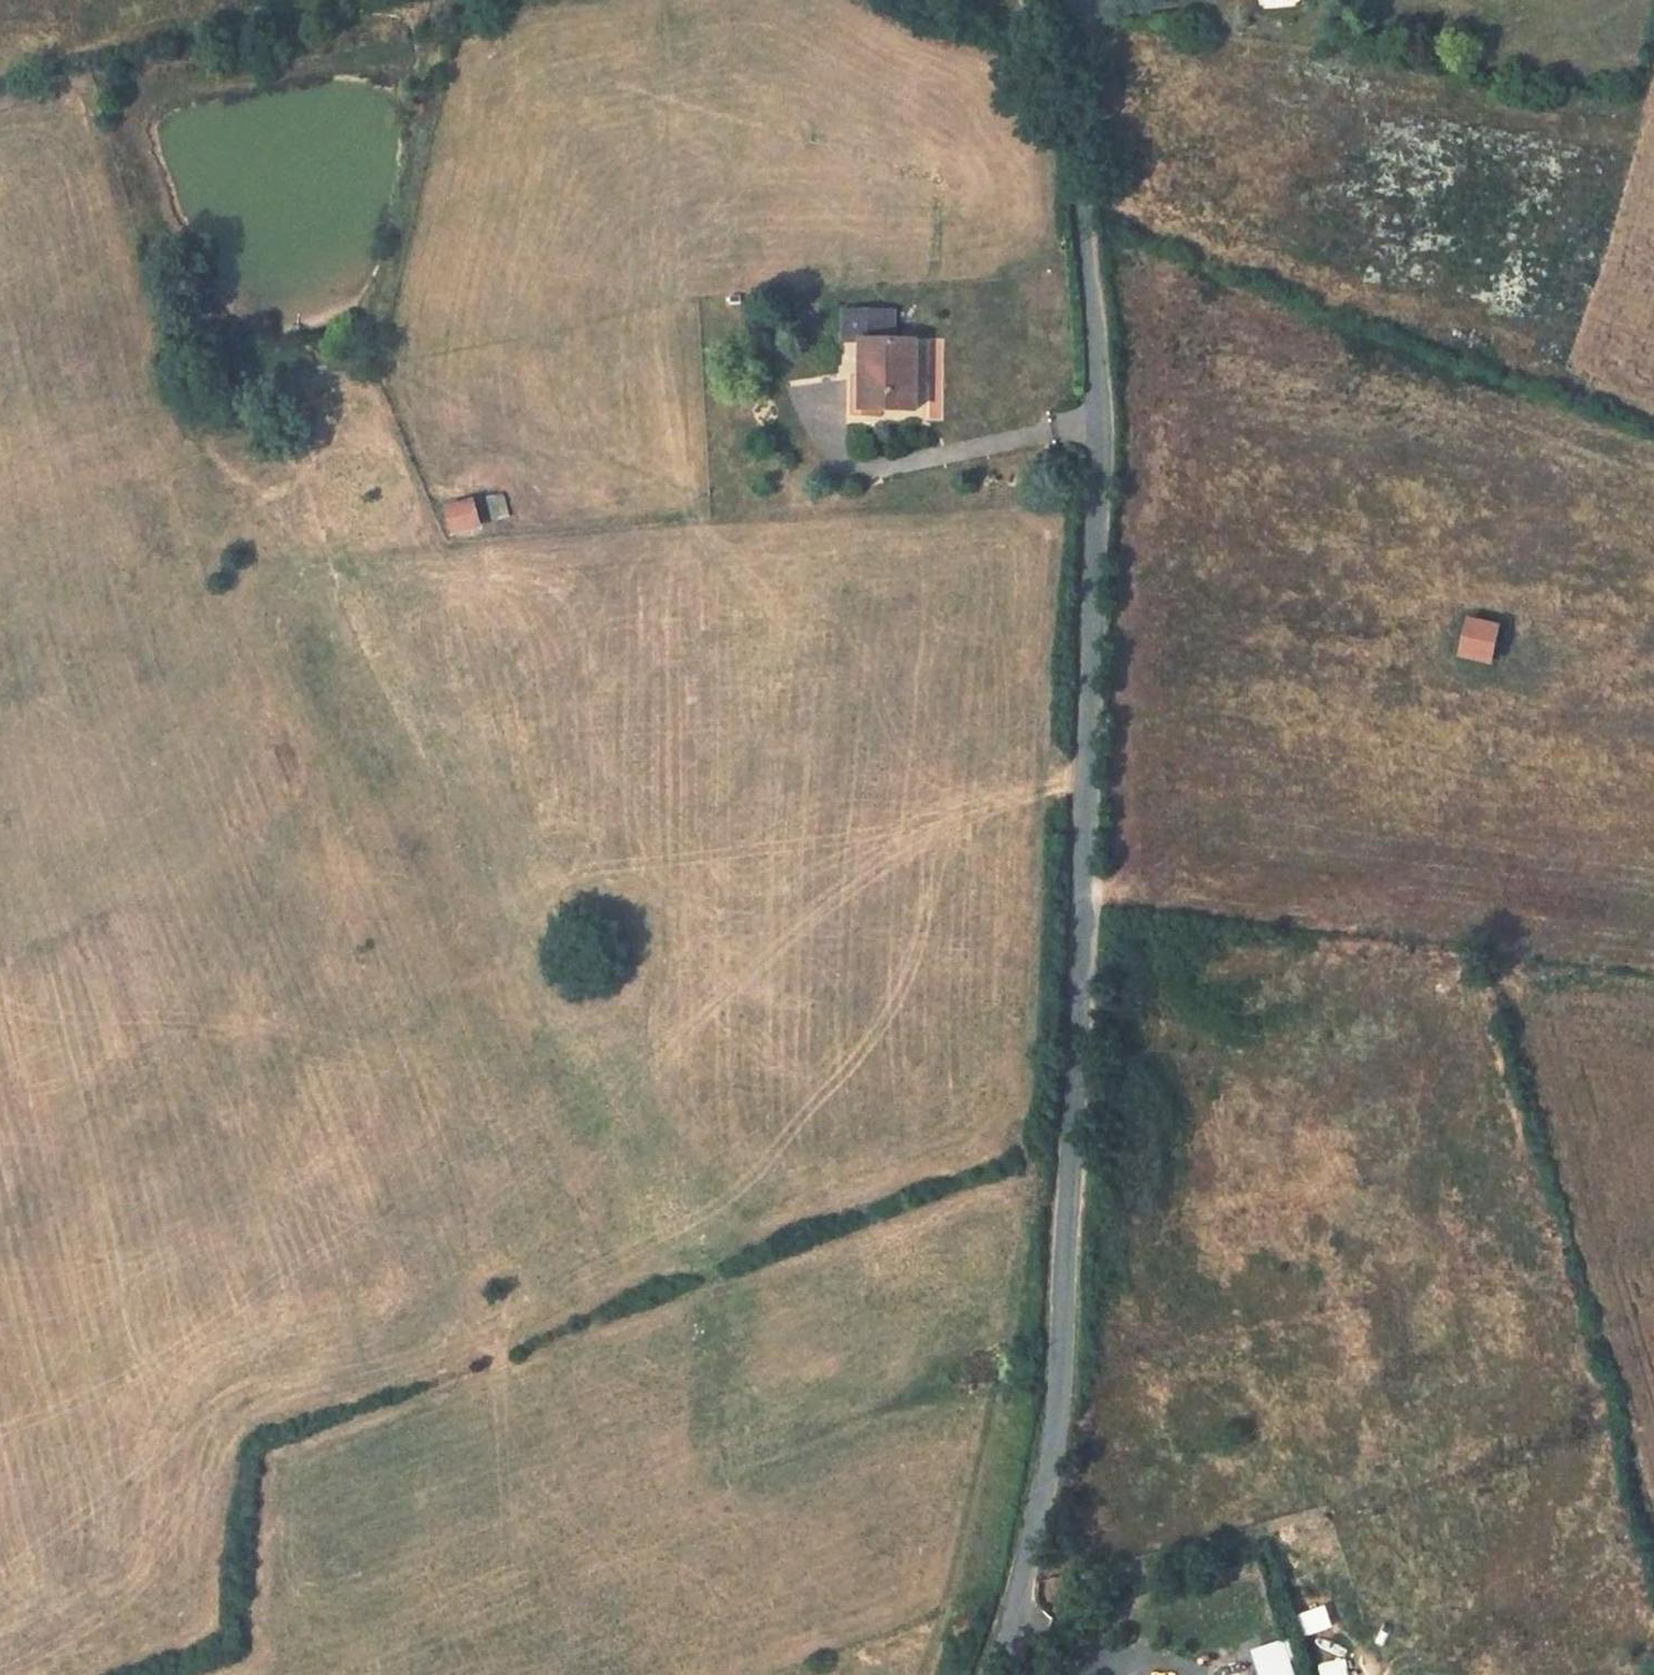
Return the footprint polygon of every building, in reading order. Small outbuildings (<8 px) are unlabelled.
[(918,426),(923,361),(913,360),(916,331),(868,329),(866,360),(880,361),(878,389),(864,388),(861,420),(918,426)] [(481,506),(453,512),(459,536),(487,530),(481,506)] [(1497,655),(1505,620),(1478,615),(1470,649),(1497,655)] [(1302,1638),(1333,1629),(1326,1607),(1295,1617),(1302,1638)] [(1260,1674),(1295,1674),(1288,1641),(1254,1649),(1260,1674)]
